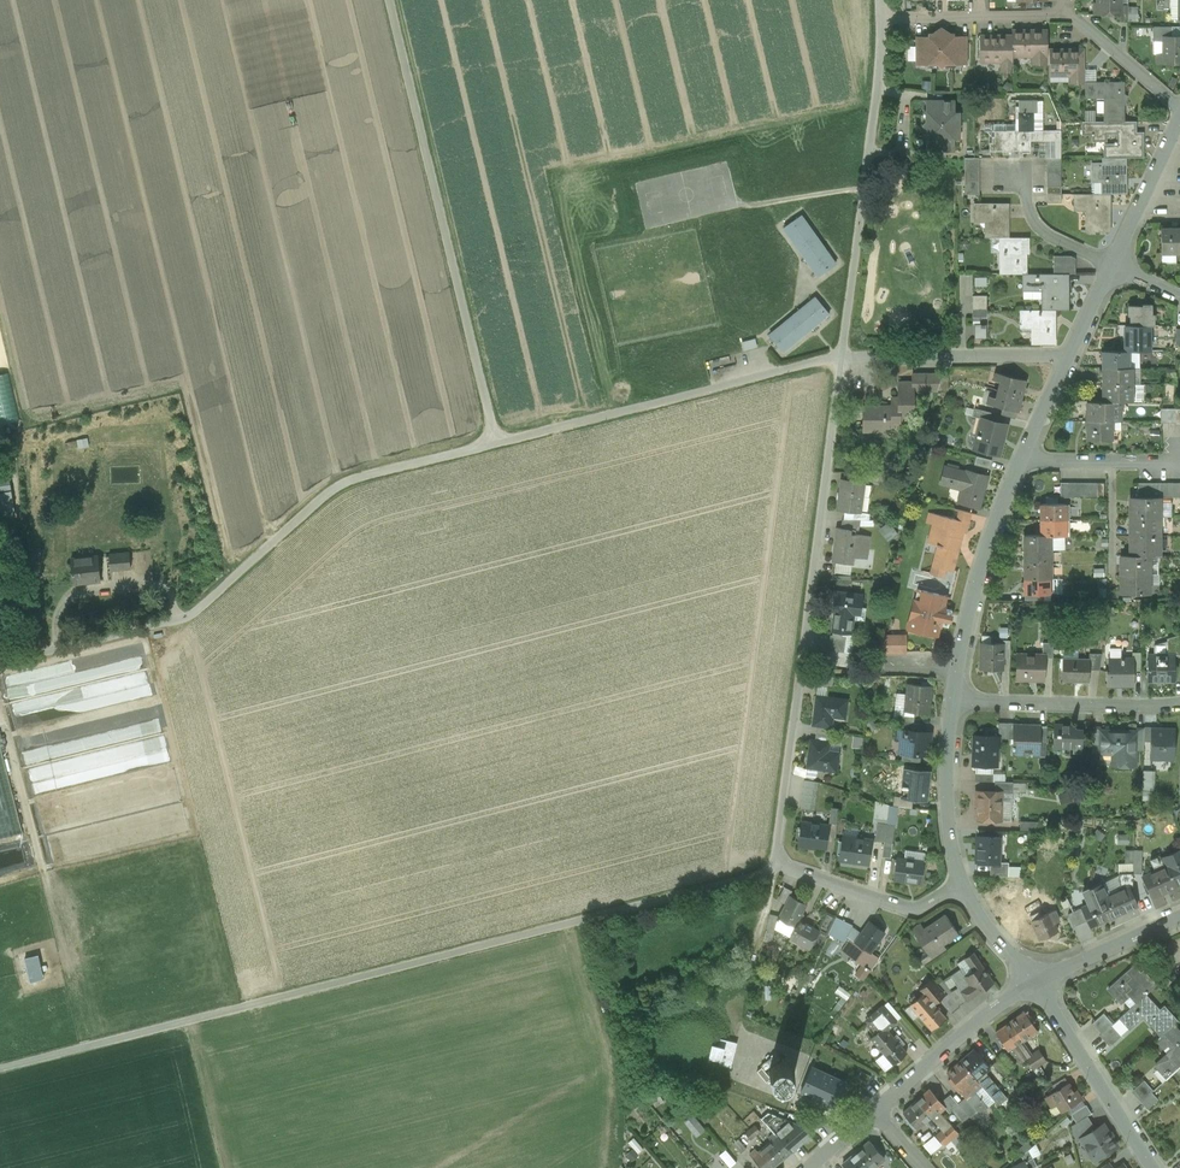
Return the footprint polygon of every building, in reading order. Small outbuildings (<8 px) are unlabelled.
[(1097,3),(1093,3),(1093,14),(1120,15),(1121,15),(1121,5),(1121,0),(1097,0),(1097,3)] [(1170,19),(1179,20),(1179,0),(1170,0),(1170,19)] [(1128,5),(1121,5),(1121,15),(1120,15),(1120,21),(1128,21),(1128,5)] [(1046,30),(1012,31),(1012,36),(1012,53),(1031,53),(1032,64),(1047,64),(1046,30)] [(954,34),(945,34),(945,31),(937,31),(937,34),(928,34),(928,37),(914,37),(915,37),(915,64),(968,64),(967,64),(967,37),(967,36),(954,37),(954,34)] [(1012,36),(981,36),(981,63),(992,63),(992,55),(1001,55),(1001,72),(1012,72),(1012,53),(1012,36)] [(1164,38),(1163,54),(1168,54),(1168,63),(1179,63),(1179,38),(1164,38)] [(1084,49),(1050,49),(1050,72),(1069,72),(1070,83),(1085,83),(1084,68),(1084,49)] [(1095,68),(1084,68),(1085,83),(1095,83),(1096,83),(1095,68)] [(1095,83),(1085,83),(1085,98),(1095,98),(1095,83)] [(1096,83),(1095,83),(1095,98),(1105,98),(1105,122),(1123,121),(1123,83),(1096,83)] [(953,100),(927,100),(927,99),(926,99),(926,152),(927,152),(927,151),(953,151),(953,152),(954,152),(954,139),(956,139),(956,130),(960,130),(960,122),(956,122),(957,113),(954,113),(954,99),(953,100)] [(1037,100),(1018,100),(1019,130),(1006,130),(1006,124),(994,124),(994,137),(992,137),(992,143),(989,143),(989,151),(1002,151),(1002,155),(1009,155),(1009,151),(1030,151),(1030,141),(1043,141),(1045,141),(1061,141),(1061,130),(1042,130),(1042,112),(1037,112),(1037,100)] [(1083,119),(1093,118),(1092,109),(1082,110),(1083,119)] [(1105,122),(1083,122),(1083,134),(1093,134),(1093,140),(1106,140),(1106,133),(1117,133),(1117,145),(1105,145),(1105,158),(1125,158),(1142,158),(1142,133),(1134,133),(1134,121),(1125,121),(1123,121),(1105,122)] [(1061,141),(1045,141),(1045,158),(1046,158),(1061,158),(1061,141)] [(1105,158),(1103,158),(1103,164),(1092,164),(1092,181),(1102,181),(1102,194),(1109,194),(1126,194),(1125,158),(1105,158)] [(979,180),(965,180),(965,194),(979,194),(979,180)] [(1061,194),(1047,194),(1047,203),(1061,203),(1061,194)] [(1102,194),(1075,194),(1075,209),(1087,209),(1087,230),(1109,230),(1109,194),(1102,194)] [(1008,204),(974,204),(974,220),(988,220),(988,238),(1001,238),(1008,238),(1008,204)] [(835,263),(801,216),(784,228),(818,276),(835,263)] [(1179,253),(1179,229),(1162,229),(1162,253),(1179,253)] [(1008,238),(1001,238),(1001,274),(1023,274),(1024,274),(1026,274),(1026,248),(1028,247),(1028,238),(1008,238)] [(1071,256),(1054,256),(1053,274),(1068,274),(1075,274),(1075,258),(1071,256)] [(1026,274),(1024,274),(1023,274),(1024,289),(1038,289),(1038,286),(1043,286),(1043,310),(1054,310),(1068,310),(1068,274),(1026,274)] [(973,275),(973,285),(985,286),(986,276),(973,275)] [(987,295),(972,295),(972,310),(987,310),(987,295)] [(769,335),(783,352),(829,315),(815,298),(769,335)] [(1146,305),(1128,305),(1128,315),(1130,315),(1130,325),(1149,325),(1153,325),(1153,314),(1151,314),(1151,304),(1146,304),(1146,305)] [(1043,310),(1021,310),(1021,325),(1035,325),(1035,344),(1055,344),(1054,310),(1043,310)] [(984,337),(984,323),(973,323),(973,337),(984,337)] [(1130,325),(1125,325),(1125,350),(1128,351),(1149,351),(1149,325),(1130,325)] [(754,340),(742,343),(744,350),(756,347),(754,340)] [(1125,350),(1103,351),(1103,367),(1128,367),(1128,351),(1125,350)] [(1128,367),(1103,367),(1103,384),(1129,384),(1129,367),(1128,367)] [(6,373),(0,374),(0,423),(17,419),(6,373)] [(941,374),(912,374),(912,382),(913,382),(913,390),(937,390),(941,374)] [(948,390),(949,374),(941,374),(937,390),(948,390)] [(1027,381),(1002,374),(998,390),(1023,396),(1027,381)] [(912,382),(898,382),(898,397),(892,397),(892,406),(863,406),(863,425),(873,424),(873,431),(900,431),(900,424),(910,424),(910,411),(914,412),(913,390),(913,382),(912,382)] [(1129,384),(1103,384),(1103,401),(1120,401),(1143,401),(1144,384),(1140,384),(1130,384),(1129,384)] [(1023,396),(998,390),(994,405),(1003,408),(1018,412),(1019,412),(1023,396)] [(1103,401),(1087,401),(1087,420),(1112,420),(1120,420),(1120,401),(1103,401)] [(991,412),(974,408),(972,416),(980,418),(984,419),(984,418),(989,419),(991,412)] [(1018,412),(1003,408),(1001,415),(1016,419),(1018,412)] [(989,419),(984,418),(984,419),(980,418),(973,447),(1000,454),(1007,424),(989,419)] [(1112,420),(1087,420),(1087,440),(1112,440),(1112,420)] [(74,443),(75,454),(90,453),(89,442),(74,443)] [(992,460),(976,456),(974,464),(989,468),(992,460)] [(987,475),(966,470),(965,471),(945,466),(940,483),(961,488),(958,502),(979,507),(983,489),(981,489),(985,476),(987,477),(987,475)] [(879,472),(861,472),(860,480),(877,482),(879,472)] [(879,472),(877,482),(894,485),(896,472),(879,472)] [(0,475),(0,496),(12,494),(9,473),(0,475)] [(864,483),(841,480),(837,509),(846,510),(860,512),(864,483)] [(15,513),(12,494),(0,496),(0,516),(15,513)] [(1138,497),(1130,497),(1130,517),(1159,517),(1159,497),(1152,497),(1145,497),(1138,497)] [(1066,505),(1040,505),(1040,519),(1066,519),(1066,505)] [(860,512),(846,510),(845,520),(860,520),(867,520),(868,513),(860,512)] [(971,513),(959,510),(957,516),(962,518),(961,521),(963,521),(960,532),(966,533),(971,513)] [(961,521),(929,513),(927,522),(933,524),(930,536),(940,538),(938,544),(936,543),(936,546),(943,548),(942,555),(936,554),(931,574),(943,577),(945,569),(952,571),(958,550),(956,550),(960,532),(963,521),(961,521)] [(1159,517),(1130,517),(1130,536),(1159,536),(1159,517)] [(1066,519),(1040,519),(1040,535),(1049,535),(1049,536),(1064,536),(1066,535),(1066,519)] [(860,520),(845,520),(843,529),(855,530),(858,531),(860,520)] [(878,528),(886,540),(896,532),(888,521),(878,528)] [(843,529),(836,528),(832,561),(854,564),(855,554),(867,555),(870,537),(854,535),(855,530),(843,529)] [(1049,536),(1049,535),(1040,535),(1024,535),(1024,550),(1049,550),(1049,549),(1064,549),(1064,536),(1049,536)] [(1159,536),(1130,536),(1130,555),(1150,555),(1159,555),(1159,536)] [(1049,550),(1024,550),(1024,564),(1049,564),(1049,550)] [(128,552),(117,553),(119,569),(130,568),(128,552)] [(117,553),(108,554),(109,570),(119,569),(117,553)] [(1130,555),(1120,555),(1120,574),(1150,574),(1150,555),(1130,555)] [(97,556),(70,559),(73,584),(100,582),(97,556)] [(1049,564),(1024,564),(1024,579),(1049,578),(1049,564)] [(1150,574),(1120,574),(1120,593),(1150,593),(1150,574)] [(929,589),(930,576),(915,575),(914,588),(929,589)] [(1049,578),(1024,579),(1024,593),(1043,593),(1049,593),(1050,593),(1056,592),(1056,579),(1049,578)] [(835,591),(828,591),(827,601),(833,602),(835,591)] [(862,595),(835,591),(833,602),(832,611),(834,611),(831,630),(833,631),(832,635),(841,636),(842,629),(852,630),(855,607),(861,607),(862,595)] [(915,601),(911,618),(919,620),(917,632),(936,636),(939,625),(942,626),(946,608),(943,607),(945,595),(926,591),(923,602),(915,601)] [(1167,638),(1167,641),(1167,655),(1174,655),(1179,655),(1179,634),(1167,638)] [(906,636),(881,636),(879,652),(906,652),(906,636)] [(1010,640),(1002,640),(1002,643),(1003,643),(1003,658),(1010,658),(1010,640)] [(1167,641),(1154,645),(1154,655),(1148,655),(1148,681),(1174,681),(1174,655),(1167,655),(1167,641)] [(1053,643),(1042,642),(1042,654),(1044,654),(1044,657),(1052,657),(1053,643)] [(991,647),(981,647),(981,669),(1002,670),(1003,658),(1003,643),(1002,643),(991,643),(991,647)] [(1141,652),(1132,652),(1132,658),(1133,658),(1133,668),(1141,668),(1141,652)] [(1102,653),(1089,653),(1089,659),(1088,669),(1100,670),(1102,653)] [(1033,658),(1019,658),(1019,654),(1017,654),(1017,680),(1043,681),(1044,657),(1044,654),(1042,654),(1034,654),(1033,658)] [(1123,655),(1121,655),(1121,657),(1109,657),(1109,670),(1107,670),(1107,685),(1133,685),(1133,668),(1133,658),(1132,658),(1123,658),(1123,655)] [(1089,659),(1063,658),(1063,681),(1088,682),(1088,669),(1089,659)] [(829,684),(830,676),(817,676),(817,684),(829,684)] [(932,688),(908,685),(905,711),(929,714),(932,688)] [(847,700),(835,698),(832,697),(832,698),(827,697),(816,695),(814,714),(813,719),(813,722),(812,725),(817,725),(831,727),(833,714),(845,715),(846,708),(847,704),(847,700)] [(914,716),(898,714),(897,721),(901,722),(914,723),(914,716)] [(914,723),(901,722),(900,729),(917,731),(918,724),(914,723)] [(1007,723),(999,723),(999,736),(1000,736),(999,738),(1006,738),(1007,723)] [(1015,723),(1007,723),(1006,738),(1014,738),(1014,725),(1015,725),(1015,723)] [(831,727),(817,725),(816,733),(830,735),(831,727)] [(1015,725),(1014,725),(1014,738),(1014,745),(1012,745),(1012,750),(1013,750),(1013,753),(1022,753),(1022,751),(1034,751),(1034,755),(1039,755),(1040,725),(1015,725)] [(1075,726),(1054,725),(1053,748),(1073,748),(1074,738),(1075,726)] [(1144,728),(1136,728),(1136,730),(1137,731),(1137,746),(1144,746),(1144,741),(1144,728)] [(900,729),(897,729),(895,740),(903,741),(902,753),(920,755),(927,756),(930,732),(917,731),(900,729)] [(1136,730),(1100,729),(1100,744),(1100,753),(1110,754),(1117,757),(1117,766),(1136,766),(1137,746),(1137,731),(1136,730)] [(1175,730),(1151,729),(1151,741),(1151,756),(1162,756),(1162,759),(1174,760),(1175,730)] [(830,735),(816,733),(815,740),(829,742),(830,735)] [(999,736),(974,735),(973,766),(997,766),(997,748),(999,748),(999,738),(1000,736),(999,736)] [(1074,738),(1073,748),(1073,754),(1082,754),(1082,738),(1074,738)] [(815,740),(810,739),(810,743),(810,747),(809,747),(809,750),(807,767),(810,768),(813,768),(818,769),(822,769),(822,770),(825,770),(826,770),(836,771),(837,767),(837,763),(838,756),(827,754),(829,742),(815,740)] [(836,743),(829,742),(827,754),(838,756),(839,748),(836,743)] [(23,833),(0,744),(0,839),(23,833)] [(920,755),(903,753),(902,760),(920,762),(920,755)] [(929,772),(905,769),(903,786),(901,785),(901,788),(906,788),(905,797),(902,797),(902,798),(912,799),(926,800),(929,772)] [(1155,771),(1143,771),(1143,790),(1155,790),(1155,771)] [(818,782),(804,780),(800,809),(814,810),(818,782)] [(1003,791),(976,790),(976,800),(978,800),(978,819),(1002,820),(1003,791)] [(912,799),(902,798),(902,797),(894,796),(893,805),(897,806),(912,807),(912,799)] [(876,802),(874,822),(877,823),(886,824),(889,805),(876,802)] [(886,824),(894,825),(897,806),(893,805),(889,805),(886,824)] [(839,808),(831,807),(829,822),(837,824),(839,808)] [(1038,821),(1020,821),(1020,830),(1038,831),(1038,821)] [(829,826),(801,822),(797,845),(809,847),(809,845),(826,847),(829,826)] [(886,824),(877,823),(875,841),(884,842),(886,824)] [(894,825),(886,824),(884,842),(892,843),(895,825),(894,825)] [(871,840),(842,836),(839,859),(868,863),(871,840)] [(1001,838),(977,837),(976,863),(991,864),(1000,864),(1000,862),(1001,838)] [(892,843),(884,842),(882,856),(891,857),(892,843)] [(1116,872),(1139,872),(1139,849),(1123,848),(1123,862),(1116,862),(1116,872)] [(1163,857),(1164,858),(1167,866),(1168,865),(1176,885),(1179,883),(1179,850),(1163,857)] [(925,853),(908,851),(907,860),(897,858),(894,879),(920,883),(925,853)] [(1159,855),(1150,859),(1155,871),(1142,877),(1152,899),(1163,894),(1162,892),(1177,886),(1176,885),(1168,865),(1167,866),(1164,858),(1161,860),(1159,855)] [(1008,862),(1000,862),(1000,864),(991,864),(991,875),(1008,876),(1008,862)] [(983,865),(972,868),(973,875),(984,872),(983,865)] [(1114,893),(1107,896),(1101,883),(1092,887),(1098,900),(1106,919),(1122,912),(1114,893)] [(1129,886),(1114,893),(1122,912),(1138,905),(1129,886)] [(1092,887),(1083,891),(1086,899),(1089,898),(1091,903),(1098,900),(1092,887)] [(790,895),(778,918),(777,919),(775,928),(790,937),(795,927),(796,927),(800,920),(800,919),(799,918),(807,904),(790,895)] [(1073,895),(1065,899),(1071,912),(1079,909),(1073,895)] [(1091,903),(1081,908),(1089,927),(1106,919),(1098,900),(1091,903)] [(1024,905),(1016,904),(1013,918),(1021,919),(1024,905)] [(1049,912),(1041,915),(1039,910),(1029,914),(1040,938),(1057,931),(1053,923),(1049,912)] [(1059,921),(1054,910),(1049,912),(1053,923),(1059,921)] [(836,916),(826,911),(817,929),(819,930),(827,934),(836,917),(836,916)] [(924,929),(918,933),(928,951),(929,952),(943,943),(958,933),(946,915),(924,929)] [(773,933),(775,928),(777,919),(769,917),(765,932),(766,932),(764,936),(772,938),(773,933)] [(853,925),(836,917),(827,934),(844,942),(847,936),(847,937),(853,925)] [(817,929),(800,920),(796,927),(795,927),(790,937),(786,944),(795,948),(798,943),(803,946),(803,948),(807,950),(809,949),(813,941),(817,940),(820,934),(819,930),(817,929)] [(885,932),(870,921),(855,942),(870,953),(870,952),(885,932)] [(920,923),(912,928),(916,934),(918,933),(924,929),(920,923)] [(855,942),(850,939),(842,950),(869,969),(878,958),(870,952),(870,953),(855,942)] [(943,943),(929,952),(928,951),(927,952),(932,959),(947,949),(943,943)] [(982,964),(974,952),(965,958),(973,970),(982,964)] [(923,965),(920,961),(914,965),(918,969),(923,965)] [(973,970),(967,974),(962,968),(950,976),(957,986),(966,999),(975,993),(975,994),(993,982),(982,964),(973,970)] [(1134,965),(1108,988),(1119,1000),(1128,993),(1137,1002),(1145,994),(1156,984),(1143,970),(1140,972),(1134,965)] [(932,979),(920,989),(923,993),(910,1004),(932,1030),(946,1018),(933,1004),(945,994),(932,979)] [(957,986),(948,994),(958,1005),(966,999),(957,986)] [(958,1005),(948,994),(941,1000),(952,1013),(959,1006),(958,1005)] [(1164,1007),(1160,1010),(1145,994),(1137,1002),(1120,1017),(1129,1027),(1143,1015),(1161,1035),(1174,1023),(1177,1021),(1164,1007)] [(896,1022),(882,1007),(876,1013),(889,1027),(896,1022)] [(1103,1011),(1091,1022),(1102,1034),(1111,1025),(1113,1023),(1103,1011)] [(1024,1012),(1010,1022),(1022,1040),(1023,1041),(1037,1030),(1024,1012)] [(1022,1040),(1010,1022),(995,1032),(1008,1050),(1013,1047),(1022,1061),(1026,1058),(1033,1069),(1039,1065),(1032,1054),(1023,1041),(1022,1040)] [(1174,1023),(1161,1035),(1158,1038),(1173,1055),(1162,1065),(1166,1070),(1165,1071),(1167,1074),(1167,1073),(1170,1076),(1177,1069),(1179,1067),(1179,1030),(1174,1023)] [(1102,1034),(1100,1035),(1109,1045),(1121,1035),(1111,1025),(1102,1034)] [(907,1051),(885,1026),(871,1037),(893,1063),(907,1051)] [(737,1042),(719,1038),(718,1045),(715,1045),(712,1044),(708,1057),(712,1058),(720,1060),(719,1064),(731,1067),(737,1042)] [(989,1067),(974,1049),(961,1061),(982,1085),(998,1105),(1007,1097),(987,1074),(983,1078),(981,1074),(989,1067)] [(1039,1049),(1032,1054),(1039,1065),(1046,1060),(1039,1049)] [(780,1058),(775,1053),(766,1060),(770,1066),(780,1058)] [(1009,1072),(997,1059),(992,1064),(1003,1077),(1009,1072)] [(766,1060),(761,1064),(765,1070),(770,1066),(766,1060)] [(789,1064),(788,1062),(786,1062),(784,1061),(783,1061),(781,1060),(779,1061),(777,1061),(775,1062),(774,1063),(773,1065),(772,1066),(771,1068),(771,1069),(771,1071),(771,1073),(771,1075),(772,1077),(774,1079),(775,1080),(776,1081),(778,1081),(781,1082),(784,1081),(786,1081),(788,1080),(789,1078),(790,1077),(791,1076),(792,1074),(792,1072),(792,1071),(792,1070),(792,1068),(791,1067),(790,1065),(789,1064)] [(982,1085),(961,1061),(960,1061),(947,1073),(953,1080),(950,1082),(959,1092),(960,1092),(965,1098),(979,1114),(986,1109),(981,1103),(981,1098),(975,1091),(982,1085)] [(846,1081),(812,1065),(799,1093),(834,1109),(846,1081)] [(761,1067),(757,1071),(766,1082),(771,1078),(761,1067)] [(1064,1078),(1052,1085),(1056,1091),(1068,1083),(1064,1078)] [(1153,1091),(1144,1080),(1134,1089),(1143,1100),(1152,1092),(1153,1091)] [(1056,1091),(1050,1095),(1046,1097),(1052,1107),(1053,1107),(1048,1110),(1052,1116),(1061,1110),(1062,1111),(1067,1108),(1081,1099),(1076,1091),(1074,1092),(1068,1083),(1056,1091)] [(930,1089),(916,1100),(931,1117),(931,1118),(942,1131),(942,1130),(951,1140),(959,1133),(939,1110),(944,1106),(939,1100),(930,1089)] [(948,1092),(939,1100),(944,1106),(950,1112),(952,1110),(959,1104),(958,1104),(948,1092)] [(1143,1100),(1141,1102),(1148,1108),(1158,1099),(1152,1092),(1143,1100)] [(979,1114),(965,1098),(958,1104),(959,1104),(969,1116),(973,1120),(979,1114)] [(1081,1099),(1067,1108),(1070,1114),(1084,1105),(1081,1099)] [(931,1117),(916,1100),(904,1111),(919,1128),(931,1118),(931,1117)] [(959,1104),(952,1110),(963,1121),(969,1116),(959,1104)] [(1086,1104),(1071,1114),(1076,1122),(1087,1115),(1091,1113),(1086,1104)] [(815,1131),(768,1112),(761,1118),(774,1133),(790,1152),(815,1131)] [(694,1135),(703,1128),(692,1113),(683,1120),(694,1135)] [(789,1113),(787,1117),(805,1124),(806,1119),(789,1113)] [(1076,1122),(1071,1126),(1075,1142),(1081,1138),(1095,1128),(1087,1115),(1076,1122)] [(1095,1128),(1081,1138),(1095,1160),(1117,1146),(1103,1124),(1095,1128)] [(760,1131),(755,1125),(750,1129),(755,1135),(760,1131)] [(755,1135),(750,1129),(745,1133),(750,1139),(755,1135)] [(951,1140),(942,1130),(942,1131),(937,1135),(946,1145),(951,1140)] [(790,1152),(774,1133),(769,1138),(772,1140),(765,1146),(778,1162),(790,1152)] [(959,1133),(951,1140),(959,1149),(967,1142),(959,1133)] [(628,1141),(636,1152),(641,1148),(633,1137),(628,1141)] [(746,1148),(738,1139),(734,1143),(742,1152),(746,1148)] [(953,1154),(959,1149),(951,1140),(946,1145),(953,1154)] [(870,1141),(856,1153),(869,1167),(872,1167),(884,1158),(870,1141)] [(1026,1146),(1030,1156),(1039,1153),(1035,1143),(1026,1146)] [(765,1146),(758,1152),(755,1149),(751,1153),(763,1167),(771,1167),(778,1162),(765,1146)] [(729,1160),(722,1151),(717,1155),(724,1164),(729,1160)] [(856,1153),(843,1163),(848,1167),(869,1167),(856,1153)]
